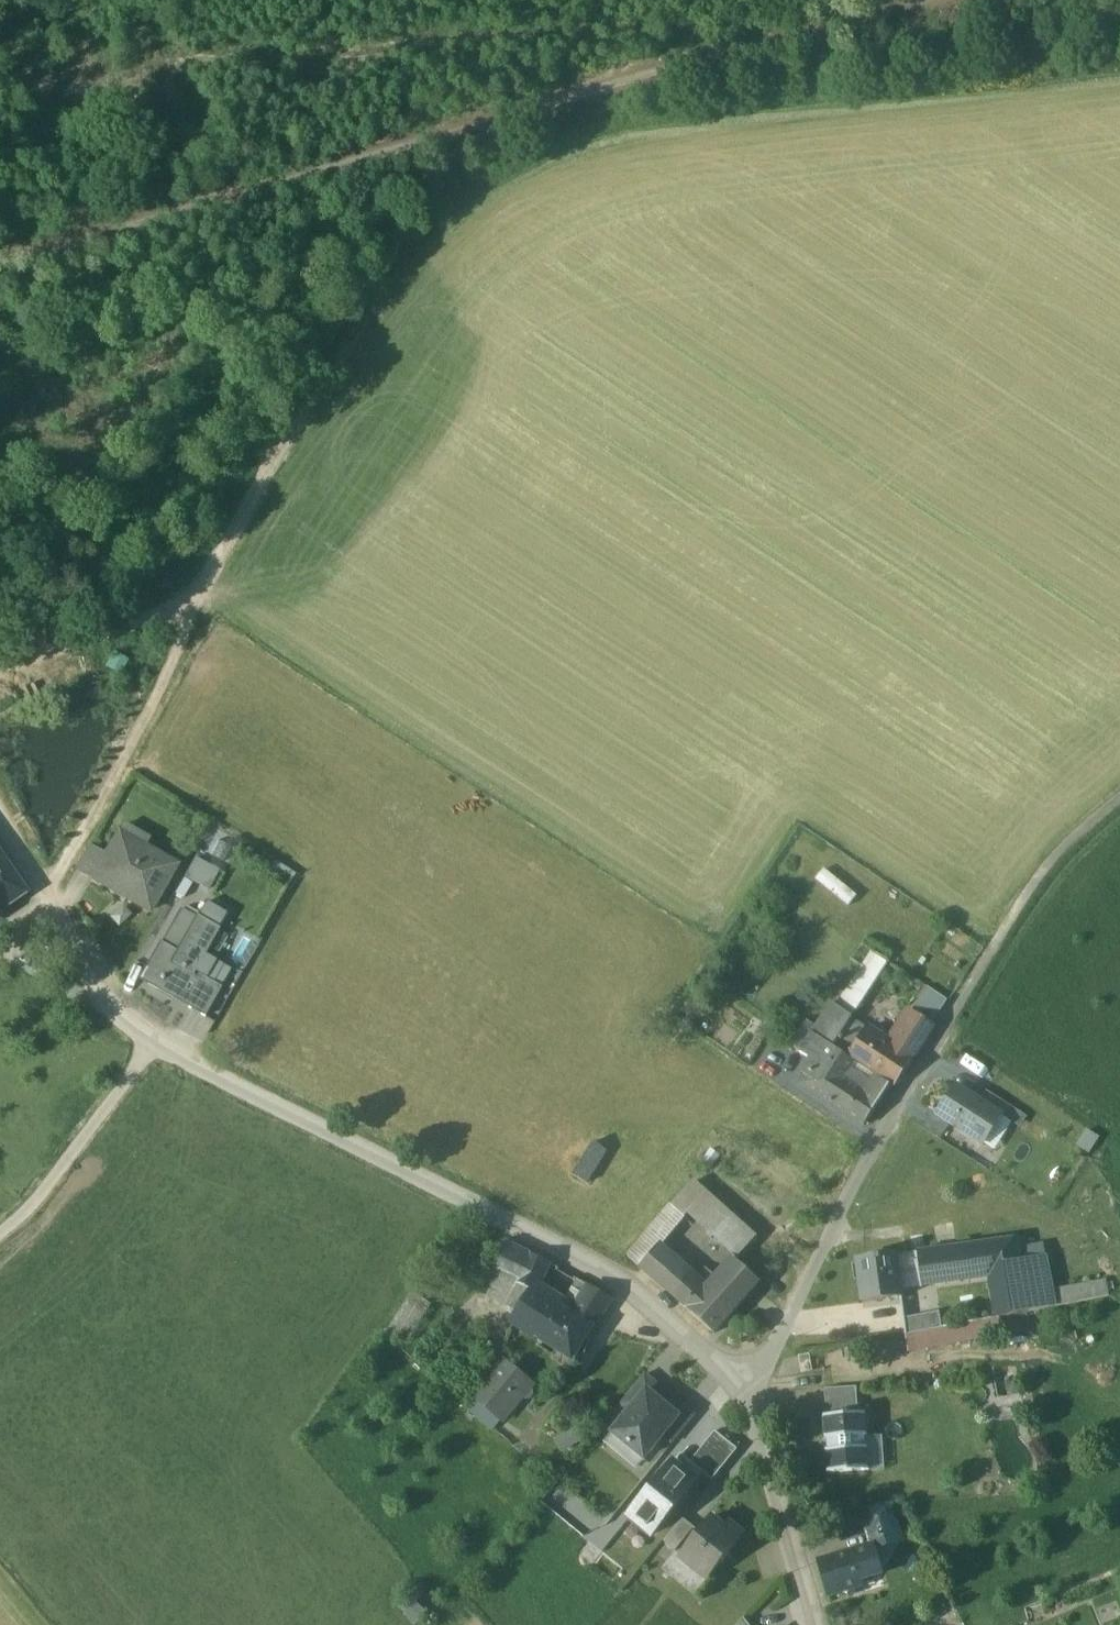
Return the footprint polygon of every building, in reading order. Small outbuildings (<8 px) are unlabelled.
[(174,869),(119,837),(107,858),(94,881),(149,913),(174,869)] [(90,849),(77,872),(94,881),(107,858),(90,849)] [(184,876),(209,888),(219,868),(195,856),(184,876)] [(0,858),(0,897),(7,907),(26,894),(0,858)] [(851,903),(859,892),(824,869),(816,880),(851,903)] [(217,930),(181,909),(141,980),(173,998),(176,993),(193,1002),(205,981),(192,974),(217,930)] [(867,937),(851,960),(864,969),(840,1009),(853,1018),(852,1020),(853,1020),(890,962),(889,962),(894,954),(867,937)] [(222,988),(206,979),(205,981),(193,1002),(190,1007),(189,1009),(205,1018),(222,988)] [(926,985),(913,1009),(936,1021),(948,997),(926,985)] [(833,1004),(801,1054),(817,1063),(819,1061),(829,1045),(833,1048),(852,1020),(853,1018),(840,1009),(833,1004)] [(911,1012),(889,1045),(912,1061),(933,1028),(911,1012)] [(852,1020),(833,1048),(849,1058),(850,1056),(867,1031),(868,1030),(853,1020),(852,1020)] [(867,1031),(850,1056),(864,1066),(881,1040),(867,1031)] [(881,1040),(864,1066),(895,1086),(912,1061),(889,1045),(881,1040)] [(833,1048),(829,1045),(819,1061),(850,1081),(835,1104),(866,1124),(890,1086),(849,1058),(833,1048)] [(850,1081),(819,1061),(817,1063),(805,1084),(835,1104),(850,1081)] [(939,1117),(985,1145),(1002,1118),(981,1105),(956,1089),(939,1117)] [(988,1094),(981,1105),(1011,1123),(1018,1112),(988,1094)] [(590,1181),(607,1150),(595,1143),(577,1174),(590,1181)] [(699,1203),(749,1247),(758,1237),(696,1183),(687,1192),(699,1203)] [(699,1203),(687,1192),(672,1211),(683,1221),(690,1213),(699,1203)] [(749,1247),(699,1203),(690,1213),(740,1258),(749,1247)] [(672,1211),(647,1239),(659,1249),(683,1221),(672,1211)] [(647,1239),(629,1260),(641,1271),(659,1249),(647,1239)] [(1014,1240),(988,1243),(992,1274),(1020,1270),(1019,1261),(1014,1240)] [(548,1263),(504,1241),(490,1269),(532,1289),(548,1263)] [(988,1243),(944,1249),(948,1280),(992,1274),(988,1243)] [(691,1277),(659,1249),(641,1271),(674,1299),(691,1277)] [(919,1284),(948,1280),(944,1249),(915,1253),(919,1284)] [(1046,1256),(1019,1261),(1020,1270),(992,1274),(996,1301),(999,1318),(1055,1307),(1052,1290),(1046,1256)] [(898,1258),(859,1261),(863,1302),(902,1298),(898,1258)] [(734,1265),(710,1293),(735,1315),(759,1286),(734,1265)] [(562,1308),(532,1289),(490,1269),(479,1291),(517,1310),(510,1322),(542,1341),(562,1308)] [(710,1293),(691,1277),(674,1299),(717,1336),(735,1315),(710,1293)] [(1090,1283),(1052,1290),(1055,1307),(1093,1299),(1090,1283)] [(590,1287),(575,1310),(597,1324),(612,1300),(590,1287)] [(572,1314),(562,1308),(542,1341),(574,1361),(575,1359),(578,1359),(581,1357),(584,1354),(585,1351),(586,1347),(585,1344),(597,1324),(575,1310),(572,1314)] [(905,1319),(906,1335),(941,1329),(939,1312),(905,1319)] [(906,1335),(909,1352),(1002,1335),(998,1318),(941,1329),(906,1335)] [(809,1354),(798,1357),(801,1375),(812,1373),(809,1354)] [(501,1359),(484,1379),(490,1385),(480,1399),(483,1402),(504,1418),(522,1396),(526,1400),(530,1399),(533,1395),(533,1391),(529,1388),(532,1384),(501,1359)] [(993,1370),(996,1397),(1016,1395),(1013,1367),(993,1370)] [(644,1375),(622,1402),(632,1411),(647,1392),(648,1393),(655,1385),(644,1375)] [(655,1385),(648,1393),(647,1392),(632,1411),(614,1433),(644,1458),(663,1435),(678,1417),(676,1416),(683,1408),(655,1385)] [(856,1388),(825,1390),(826,1417),(858,1415),(856,1388)] [(504,1418),(483,1402),(474,1412),(494,1429),(504,1418)] [(683,1408),(676,1416),(678,1417),(663,1435),(673,1443),(695,1417),(683,1408)] [(826,1417),(824,1417),(825,1440),(828,1440),(829,1451),(826,1451),(827,1474),(869,1471),(868,1448),(865,1448),(864,1437),(867,1437),(865,1414),(858,1415),(826,1417)] [(716,1433),(708,1443),(729,1461),(738,1451),(716,1433)] [(721,1470),(729,1461),(708,1443),(700,1453),(721,1470)] [(713,1481),(721,1470),(700,1453),(691,1463),(703,1473),(713,1481)] [(630,1518),(651,1536),(703,1473),(691,1463),(684,1472),(674,1464),(630,1518)] [(890,1506),(860,1506),(872,1548),(874,1547),(875,1550),(902,1542),(890,1506)] [(694,1530),(681,1520),(663,1543),(675,1553),(694,1530)] [(720,1530),(709,1521),(681,1558),(709,1580),(742,1538),(725,1524),(720,1530)] [(872,1548),(820,1562),(830,1596),(845,1592),(849,1596),(856,1594),(858,1588),(861,1588),(859,1582),(882,1575),(875,1550),(874,1547),(872,1548)]
